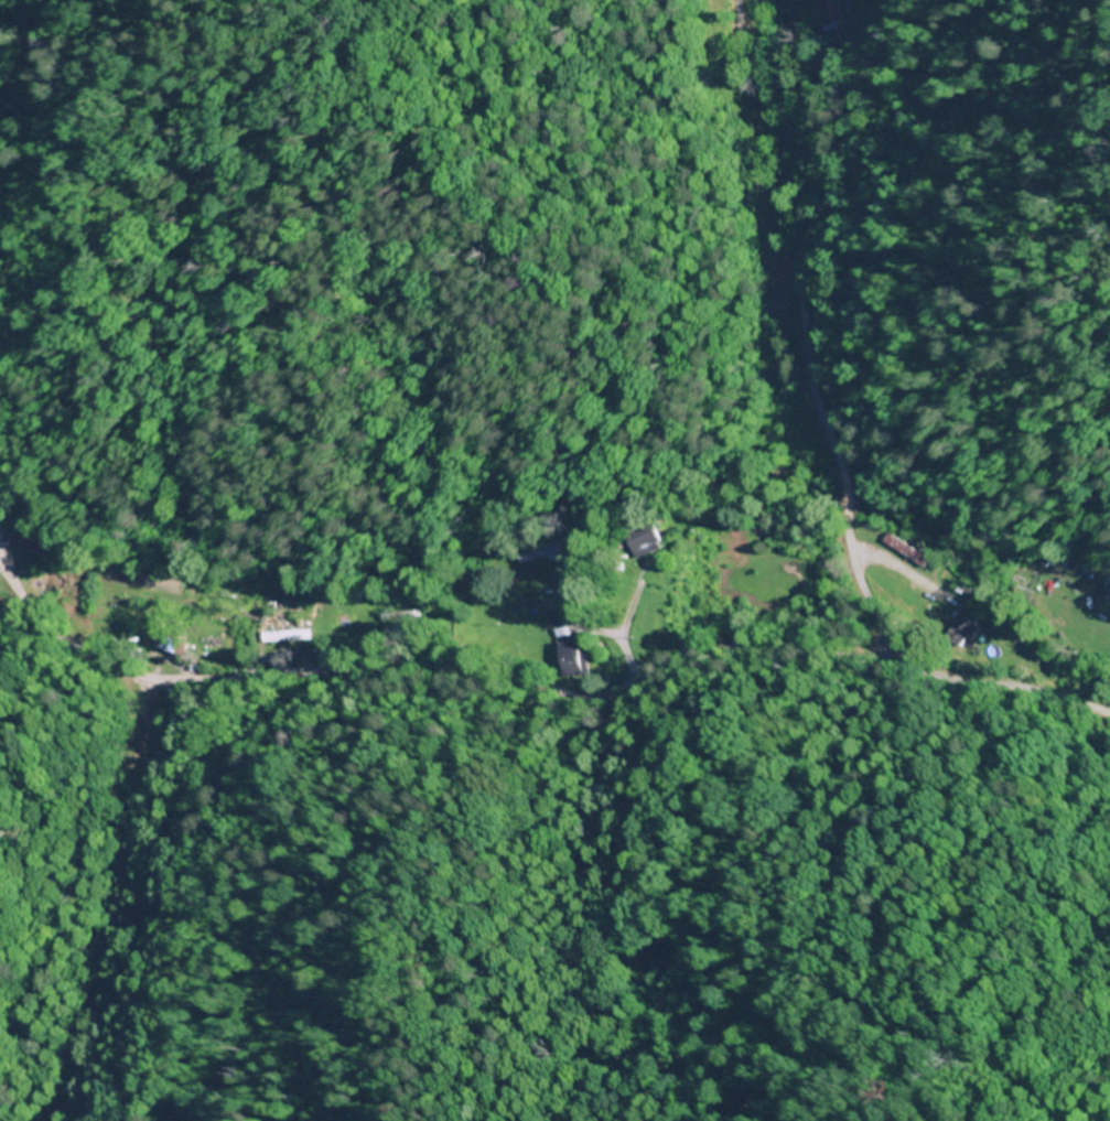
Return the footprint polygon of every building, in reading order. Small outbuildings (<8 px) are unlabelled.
[(886,542),(929,568),(934,560),(891,534),(886,542)] [(322,619),(274,618),(273,637),(310,637),(310,628),(322,629),(322,619)] [(563,671),(579,671),(579,641),(563,641),(563,671)]
